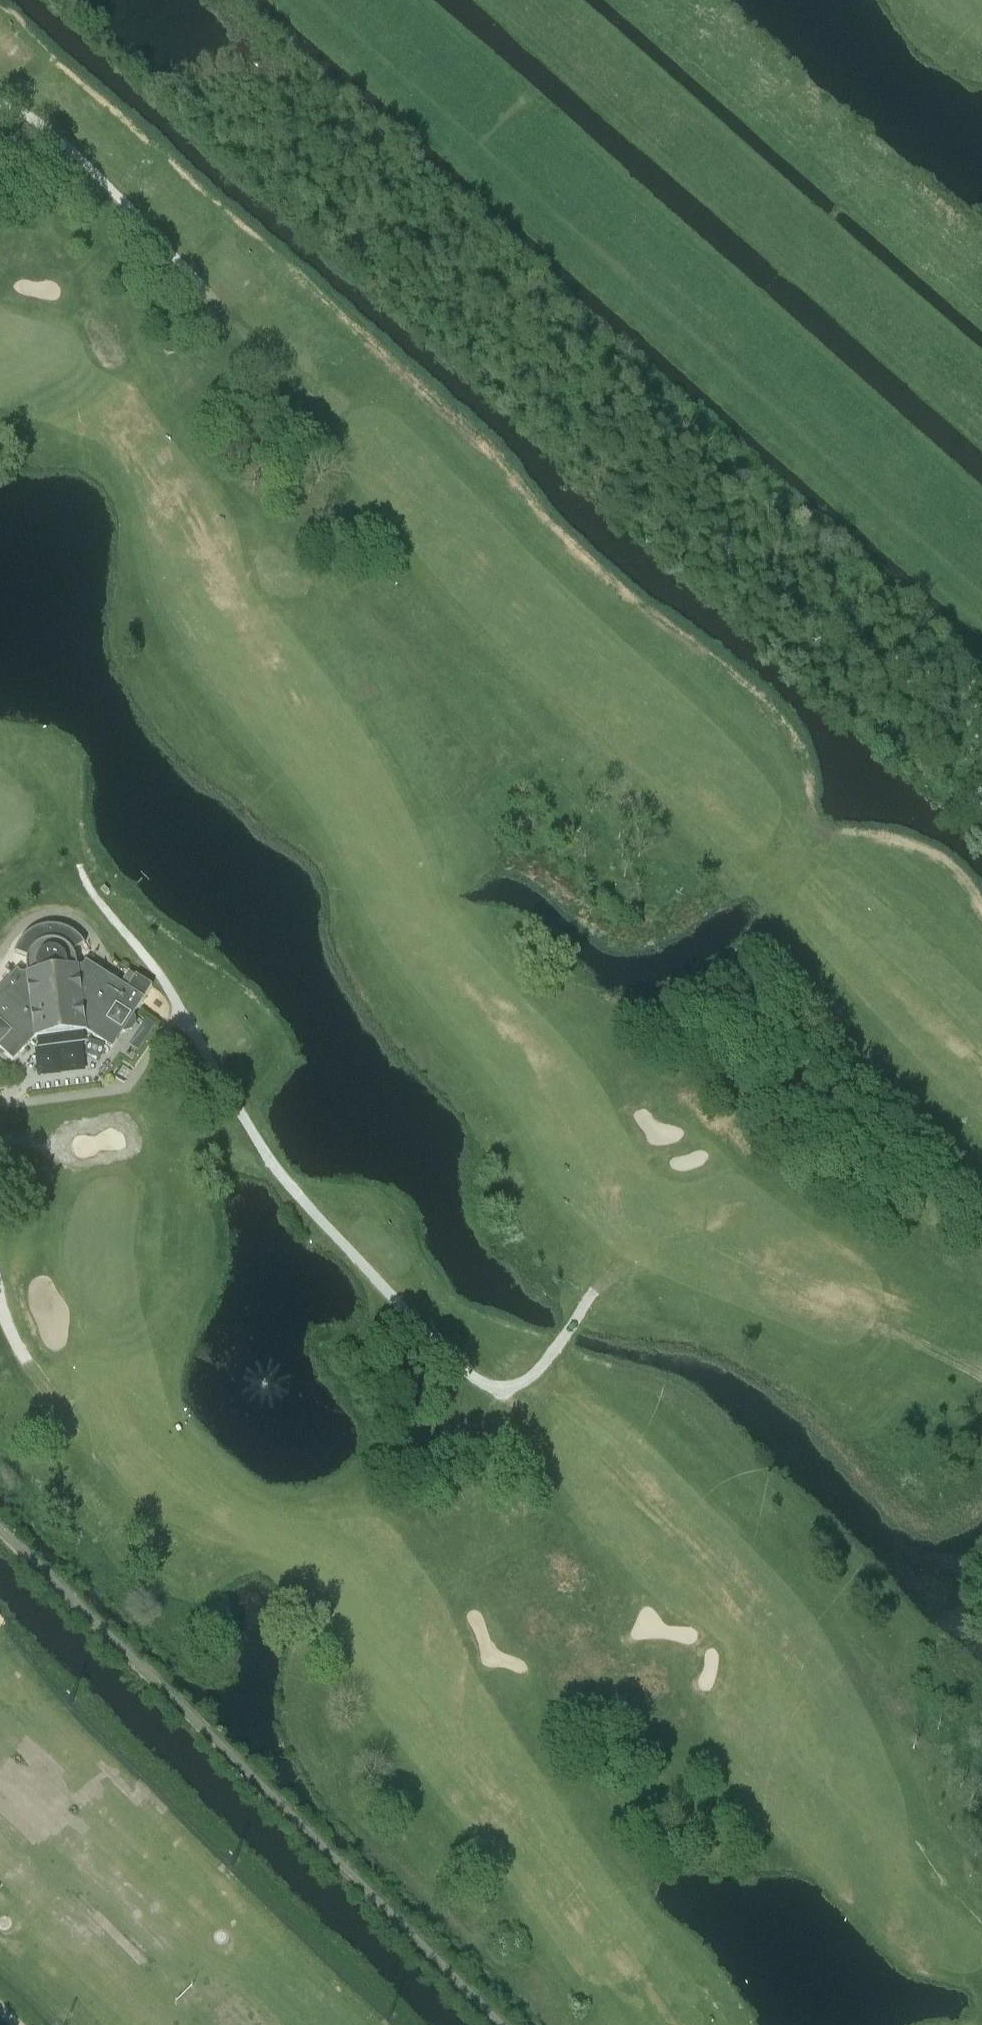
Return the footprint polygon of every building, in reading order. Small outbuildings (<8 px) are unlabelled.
[(57,926),(55,926),(52,926),(48,926),(45,926),(40,927),(36,929),(31,931),(29,933),(27,934),(24,938),(22,940),(19,944),(18,946),(17,948),(15,952),(27,957),(26,958),(26,960),(26,962),(25,964),(25,967),(26,969),(26,971),(26,972),(27,974),(21,975),(17,971),(0,989),(0,1049),(13,1061),(35,1038),(86,1031),(112,1048),(152,986),(136,976),(127,989),(86,962),(83,967),(77,968),(77,966),(77,964),(77,962),(76,960),(76,958),(75,956),(73,952),(72,951),(84,943),(82,941),(79,937),(75,934),(73,932),(69,930),(65,928),(60,927),(57,926)]
